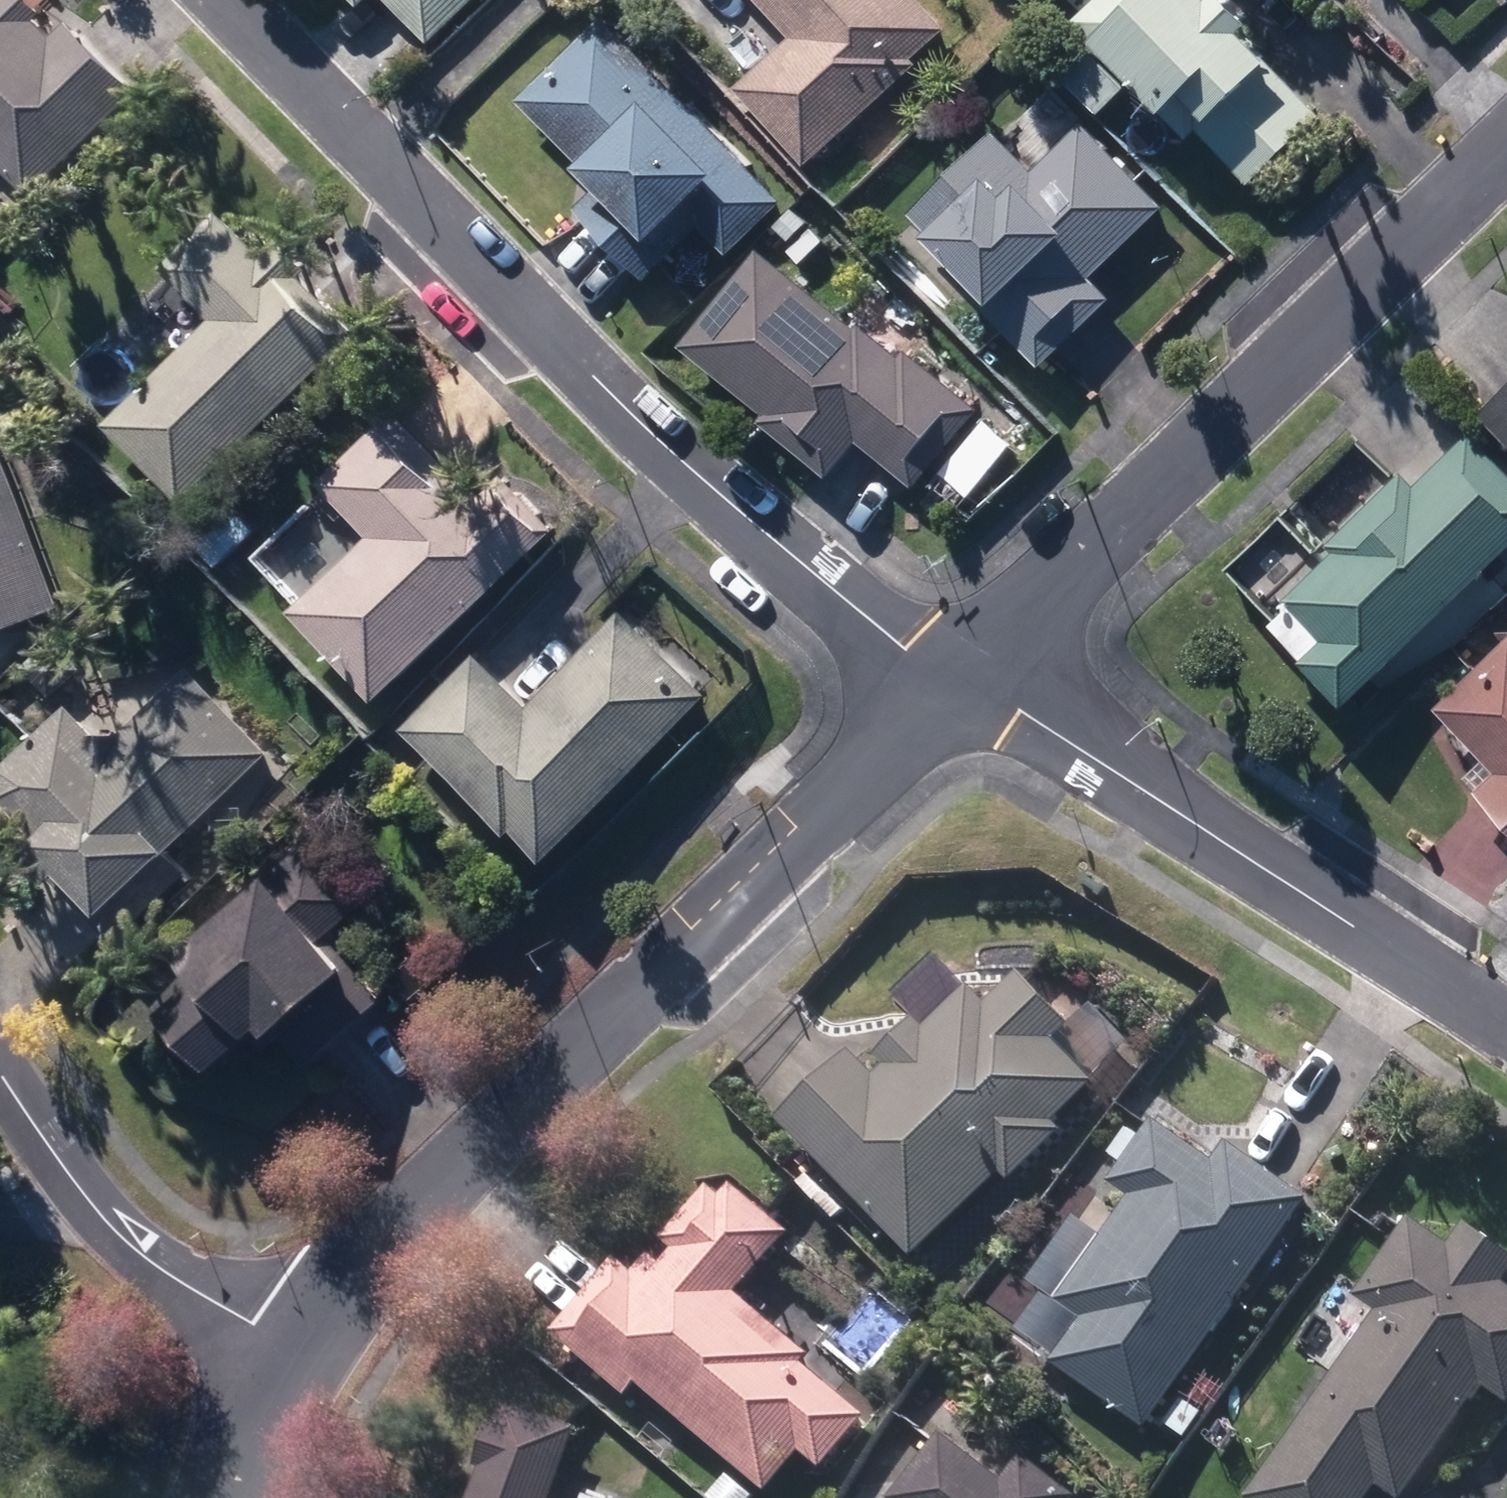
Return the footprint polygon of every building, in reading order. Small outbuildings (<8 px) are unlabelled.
[(28,197),(134,94),(66,24),(50,39),(32,19),(37,14),(24,0),(0,0),(0,168),(28,197)] [(359,13),(371,0),(345,0),(359,13)] [(431,54),(484,0),(374,0),(431,54)] [(804,177),(918,73),(913,67),(947,36),(914,0),(749,0),(791,46),(732,99),(804,177)] [(1031,11),(1042,0),(1019,0),(1031,11)] [(1068,32),(1159,129),(1162,126),(1185,150),(1195,140),(1246,194),(1319,125),(1267,71),(1263,76),(1236,46),(1244,37),(1215,5),(1205,14),(1192,0),(1103,0),(1068,32)] [(573,222),(642,290),(698,235),(728,263),(781,210),(599,30),(519,112),(582,175),(574,184),(592,202),(573,222)] [(1060,89),(1097,125),(1124,99),(1088,61),(1060,89)] [(917,256),(1040,378),(1110,308),(1090,289),(1163,215),(1079,132),(1030,181),(989,142),(908,224),(929,245),(917,256)] [(786,222),(805,238),(820,222),(802,204),(786,222)] [(101,425),(178,506),(354,336),(298,277),(304,271),(274,241),(259,257),(215,212),(160,266),(211,318),(101,425)] [(855,451),(912,497),(979,416),(906,358),(901,366),(859,331),(854,337),(757,258),(679,354),(763,422),(757,430),(827,486),(855,451)] [(1474,415),(1506,448),(1506,383),(1474,415)] [(288,614),(371,701),(552,530),(501,476),(472,502),(389,415),(317,483),(368,539),(288,614)] [(1343,707),(1506,548),(1506,478),(1467,437),(1412,490),(1398,475),(1325,547),(1332,553),(1282,603),(1321,642),(1299,664),(1343,707)] [(59,609),(0,450),(0,631),(59,609)] [(191,544),(213,570),(254,534),(232,508),(191,544)] [(508,829),(540,860),(702,697),(618,613),(525,707),(472,655),(398,730),(503,834),(508,829)] [(1506,828),(1506,638),(1433,712),(1493,775),(1474,794),(1506,828)] [(21,669),(49,699),(81,670),(51,640),(21,669)] [(112,944),(183,876),(163,855),(268,754),(189,670),(116,739),(93,738),(62,707),(0,764),(0,800),(37,839),(18,857),(43,884),(49,878),(112,944)] [(148,1016),(199,1074),(256,1023),(263,1032),(267,1030),(300,1069),(373,1003),(319,940),(367,898),(313,838),(267,879),(261,873),(173,950),(195,975),(148,1016)] [(777,1122),(910,1264),(1000,1178),(1007,1186),(1059,1136),(1051,1127),(1093,1088),(1086,1080),(1101,1066),(1018,979),(984,1011),(967,991),(923,1033),(914,1023),(874,1061),(883,1071),(872,1081),(848,1056),(777,1122)] [(1082,1326),(1051,1370),(1143,1435),(1305,1204),(1224,1146),(1211,1167),(1153,1126),(1109,1190),(1128,1204),(1099,1245),(1055,1308),(1082,1326)] [(635,1388),(763,1494),(796,1454),(821,1474),(866,1420),(802,1369),(809,1360),(737,1299),(788,1237),(728,1188),(718,1201),(704,1189),(659,1245),(672,1254),(661,1269),(648,1258),(631,1278),(611,1262),(548,1339),(623,1401),(635,1388)] [(1377,1489),(1388,1497),(1404,1497),(1482,1389),(1506,1407),(1506,1292),(1500,1287),(1506,1277),(1506,1261),(1462,1229),(1447,1251),(1406,1222),(1351,1301),(1375,1316),(1247,1497),(1371,1497),(1377,1489)] [(1165,1426),(1182,1439),(1198,1418),(1181,1405),(1165,1426)] [(574,1434),(503,1409),(497,1427),(491,1424),(474,1473),(479,1476),(471,1497),(551,1497),(574,1434)] [(1019,1461),(1001,1486),(939,1437),(893,1497),(1069,1497),(1019,1461)] [(725,1478),(710,1497),(748,1497),(725,1478)]
